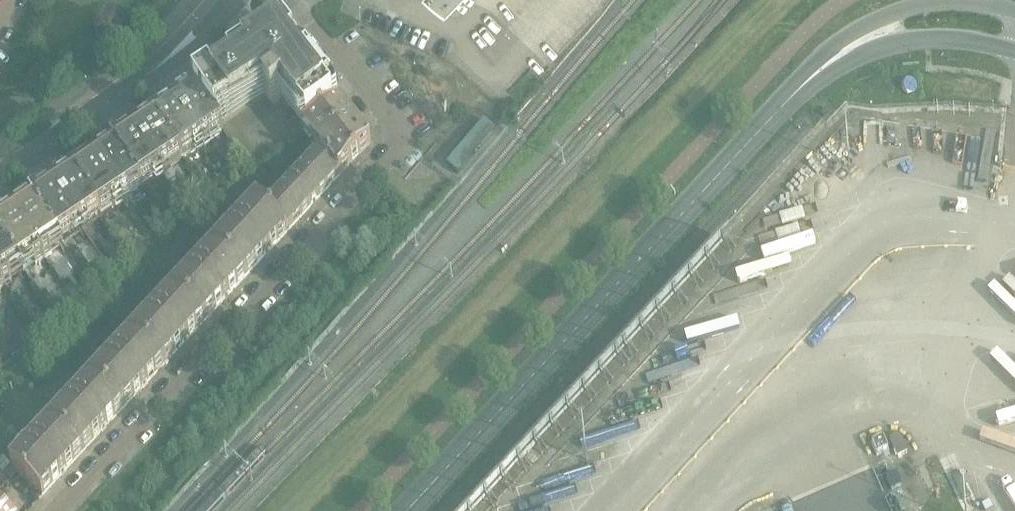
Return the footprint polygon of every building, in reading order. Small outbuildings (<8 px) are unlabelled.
[(210,77),(194,88),(195,89),(217,122),(263,92),(273,105),(280,100),(278,96),(281,93),(299,115),(300,116),(306,125),(338,100),(332,92),(283,28),(230,64),(229,62),(221,68),(222,69),(219,71),(217,70),(209,76),(210,77)] [(157,115),(154,117),(182,159),(202,145),(223,131),(217,122),(195,89),(192,91),(189,91),(185,94),(184,96),(174,103),(164,110),(162,110),(157,113),(157,115)] [(302,129),(321,153),(339,177),(371,143),(338,100),(306,125),(285,141),(286,142),(302,129)] [(116,142),(113,144),(142,186),(182,159),(154,117),(152,118),(149,118),(144,122),(143,124),(124,137),(122,137),(116,140),(116,142)] [(496,130),(485,120),(447,164),(458,174),(496,130)] [(75,170),(73,171),(101,213),(142,186),(113,144),(111,146),(108,146),(103,149),(102,152),(83,165),(81,164),(76,168),(75,170)] [(339,177),(321,153),(266,213),(287,233),(339,177)] [(35,197),(33,198),(61,240),(101,213),(73,171),(70,173),(68,173),(63,176),(62,179),(42,192),(40,191),(36,195),(35,197)] [(21,267),(33,259),(36,264),(52,253),(49,248),(61,240),(33,198),(30,200),(27,200),(23,203),(22,207),(3,219),(1,218),(0,219),(0,236),(21,267)] [(247,276),(287,233),(266,213),(257,205),(217,249),(247,276)] [(13,280),(9,275),(21,267),(0,236),(0,288),(13,280)] [(247,276),(217,249),(176,292),(206,320),(247,276)] [(165,364),(206,320),(176,292),(135,337),(165,364)] [(635,375),(685,389),(692,363),(710,368),(717,343),(727,346),(735,320),(701,310),(701,311),(684,306),(677,331),(664,328),(656,355),(642,351),(635,375)] [(165,364),(135,337),(94,380),(124,408),(165,364)] [(83,452),(124,408),(94,380),(53,424),(83,452)] [(42,496),(83,452),(53,424),(12,468),(42,496)] [(900,434),(890,439),(898,457),(908,452),(900,434)] [(883,439),(872,444),(877,455),(888,450),(883,439)] [(896,472),(886,477),(892,490),(902,485),(896,472)] [(0,502),(0,510),(10,510),(0,502)]
